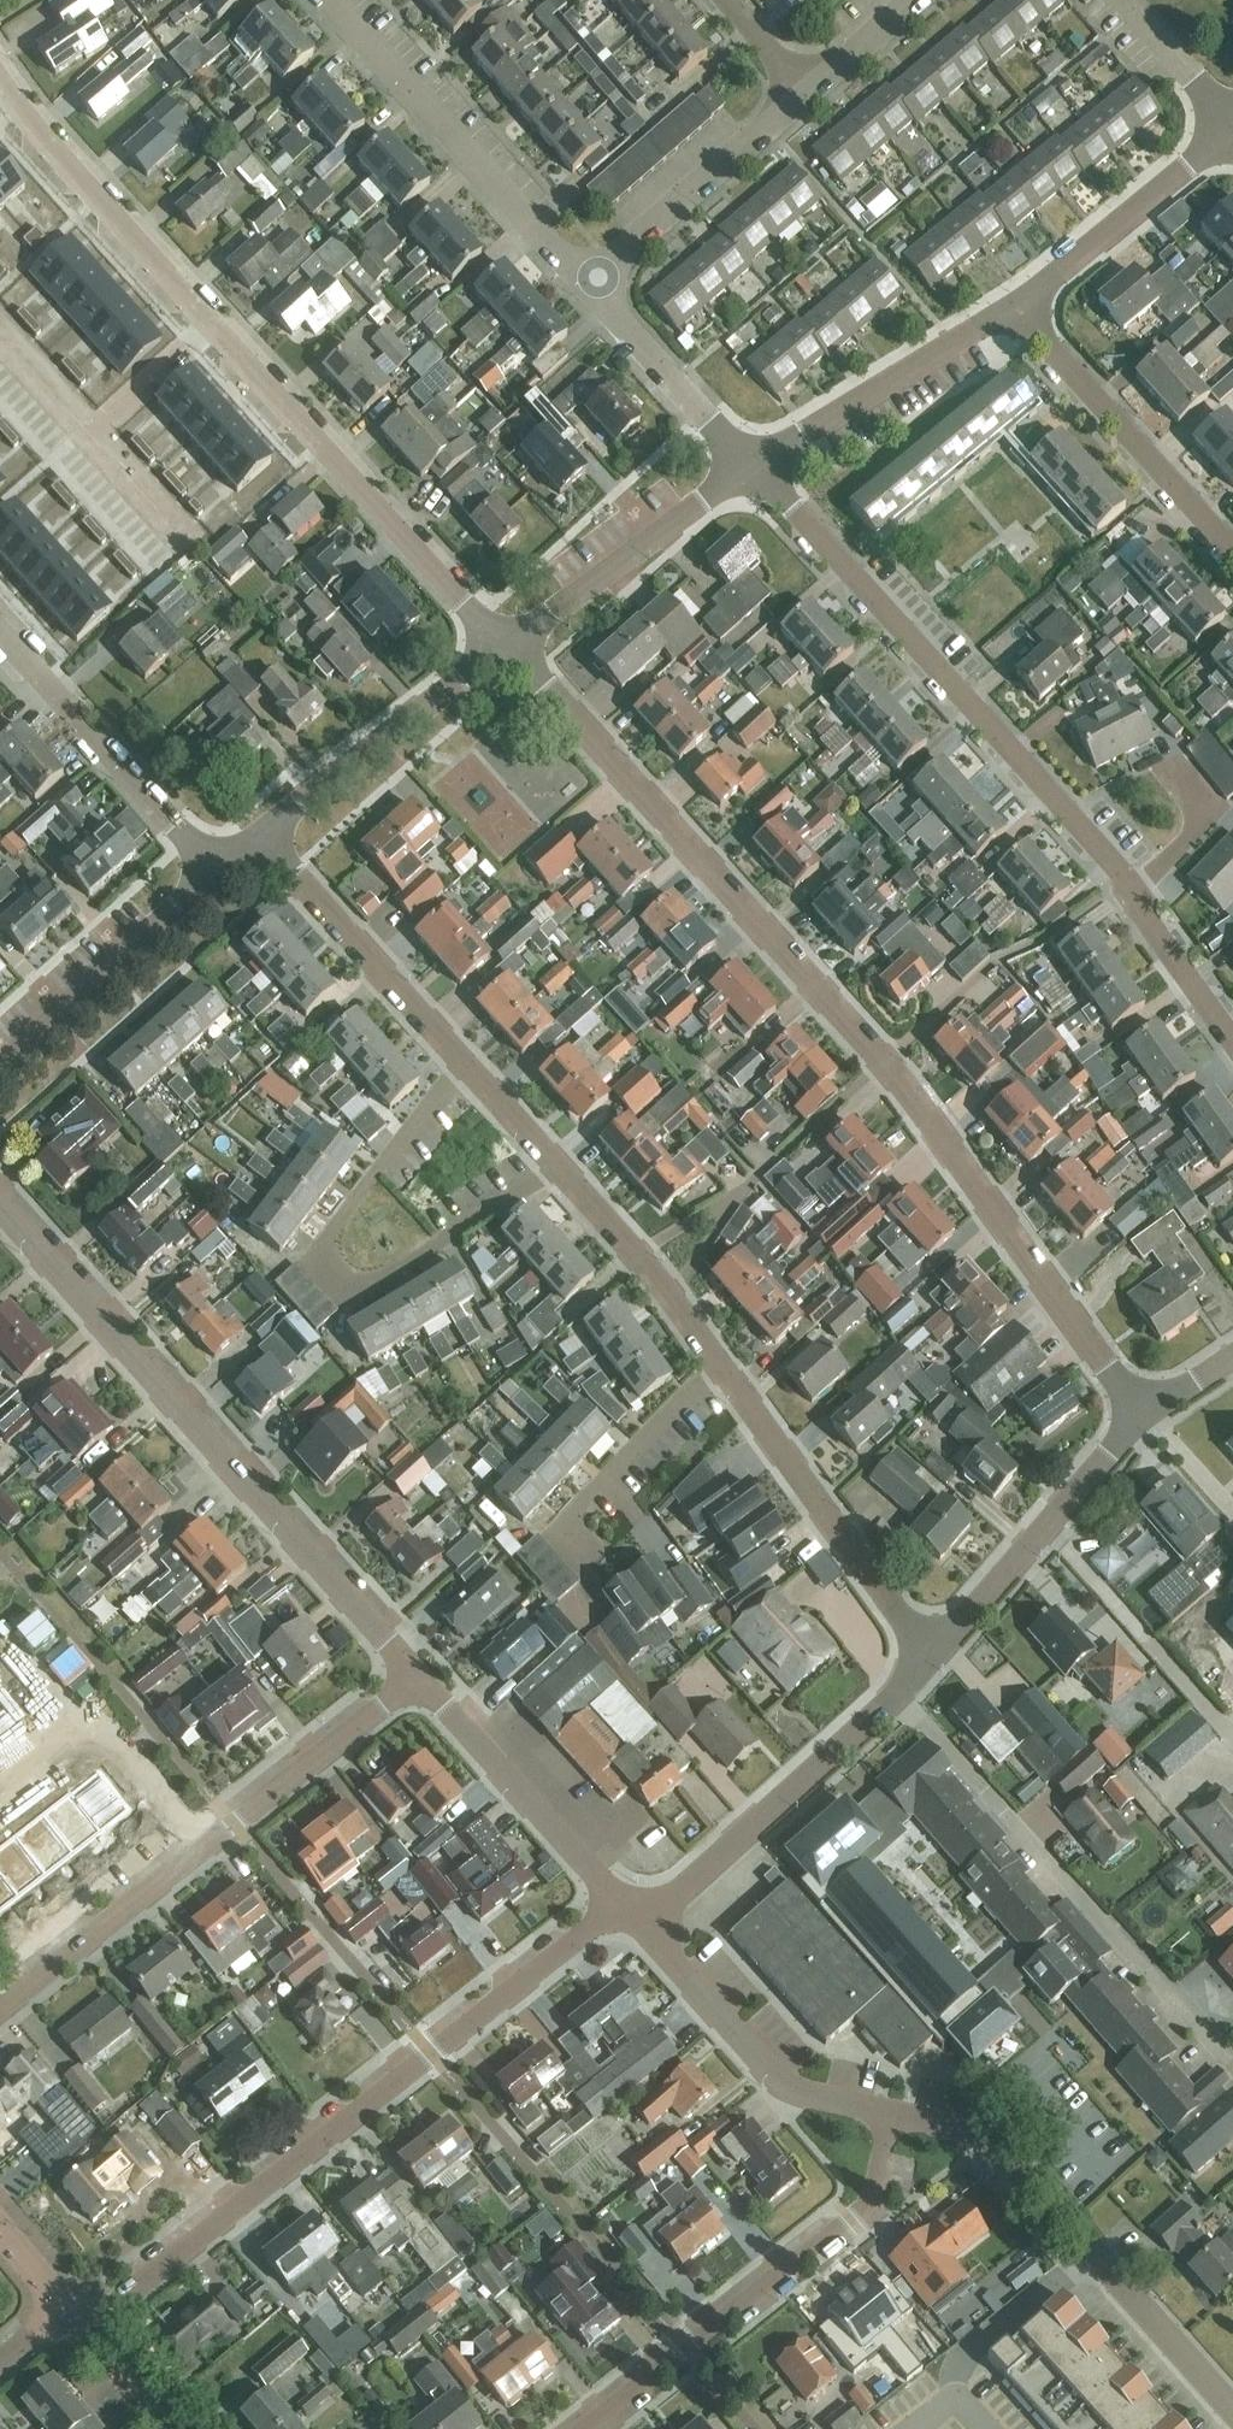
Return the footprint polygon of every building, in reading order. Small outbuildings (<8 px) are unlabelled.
[(64,30),(37,48),(55,75),(84,56),(86,60),(107,46),(92,24),(114,9),(108,0),(57,0),(48,6),(64,30)] [(244,0),(190,0),(186,3),(168,18),(176,27),(206,3),(219,20),(244,0)] [(446,0),(424,0),(434,11),(446,0)] [(434,11),(454,34),(481,10),(473,0),(446,0),(434,11)] [(506,8),(515,0),(497,0),(488,7),(495,16),(506,8)] [(558,13),(567,6),(562,0),(546,0),(558,13)] [(631,0),(611,0),(619,10),(631,0)] [(667,8),(660,0),(631,0),(619,10),(639,33),(667,8)] [(1017,43),(1041,22),(1023,0),(1001,0),(989,10),(1017,43)] [(1041,22),(1066,1),(1065,0),(1023,0),(1041,22)] [(542,6),(534,14),(549,30),(557,23),(542,6)] [(292,30),(271,7),(242,34),(230,43),(222,33),(204,49),(181,70),(209,103),(224,90),(205,69),(232,47),(244,60),(227,75),(235,83),(292,30)] [(506,8),(495,16),(477,32),(486,43),(472,56),(493,80),(530,47),(535,42),(506,8)] [(667,8),(639,33),(659,56),(687,32),(667,8)] [(993,63),(1017,43),(989,10),(965,31),(990,60),(993,63)] [(578,36),(587,29),(572,11),(563,19),(578,36)] [(557,23),(549,30),(569,54),(577,47),(557,23)] [(990,60),(965,31),(962,28),(938,49),(965,81),(990,60)] [(121,91),(152,65),(141,51),(150,43),(139,30),(117,48),(127,61),(109,76),(108,75),(80,99),(98,121),(127,97),(121,91)] [(302,40),(292,30),(235,83),(243,92),(271,66),(284,80),(314,54),(313,53),(314,48),(306,39),(302,40)] [(687,32),(659,56),(678,79),(707,55),(687,32)] [(603,65),(612,58),(592,34),(583,42),(603,65)] [(204,49),(193,36),(169,56),(181,70),(204,49)] [(539,57),(532,48),(530,47),(493,80),(513,104),(541,79),(529,66),(539,57)] [(941,102),(965,81),(938,49),(913,70),(941,102)] [(589,78),(598,70),(583,52),(573,60),(589,78)] [(622,88),(631,80),(612,58),(603,65),(622,88)] [(609,101),(617,93),(602,75),(598,70),(589,78),(593,83),(609,101)] [(916,123),(941,102),(913,70),(889,91),(913,120),(916,123)] [(306,120),(314,129),(344,102),(323,79),(293,106),(306,120)] [(533,126),(561,102),(541,79),(513,104),(533,126)] [(631,80),(622,88),(637,106),(646,98),(631,80)] [(1109,101),(1136,134),(1161,113),(1134,80),(1109,101)] [(889,141),(913,120),(889,91),(886,87),(861,108),(889,141)] [(709,89),(696,100),(710,117),(723,105),(709,89)] [(1052,90),(1040,100),(1049,111),(1061,100),(1052,90)] [(693,97),(681,107),(700,129),(712,119),(710,117),(696,100),(693,97)] [(628,123),(637,116),(622,98),(613,106),(628,123)] [(146,176),(174,151),(165,141),(187,121),(167,99),(148,116),(157,125),(126,153),(146,176)] [(1111,154),(1136,134),(1109,101),(1083,121),(1111,154)] [(335,152),(364,125),(344,102),(314,129),(335,152)] [(552,149),(580,125),(561,102),(533,126),(552,149)] [(239,136),(259,118),(246,104),(226,122),(239,136)] [(681,107),(669,117),(688,139),(700,129),(681,107)] [(865,161),(889,141),(861,108),(837,129),(865,161)] [(1037,117),(1031,110),(1025,115),(1031,122),(1037,117)] [(669,117),(657,127),(676,149),(688,139),(669,117)] [(252,150),(272,132),(261,120),(241,138),(252,150)] [(1083,121),(1059,142),(1082,171),(1086,175),(1111,154),(1083,121)] [(232,134),(223,124),(212,134),(222,144),(232,134)] [(580,125),(552,149),(572,172),(600,147),(580,125)] [(657,127),(645,138),(664,160),(676,149),(657,127)] [(840,182),(865,161),(837,129),(813,150),(840,182)] [(278,146),(286,154),(303,139),(295,130),(278,146)] [(271,198),(285,185),(255,154),(253,155),(234,135),(206,159),(226,180),(240,168),(253,183),(254,183),(269,200),(271,198)] [(372,178),(379,187),(409,160),(388,136),(358,163),(372,178)] [(645,138),(633,148),(653,170),(664,160),(645,138)] [(303,139),(286,154),(293,163),(311,147),(303,139)] [(1059,142),(1056,139),(1031,159),(1057,191),(1082,171),(1059,142)] [(633,148),(622,158),(641,180),(653,170),(633,148)] [(320,181),(321,181),(343,162),(335,152),(312,172),(320,181)] [(984,167),(975,156),(960,169),(969,180),(984,167)] [(622,158),(610,168),(629,190),(641,180),(622,158)] [(1033,211),(1057,191),(1031,159),(1006,179),(1033,211)] [(7,206),(26,189),(0,160),(0,198),(7,206)] [(409,160),(379,187),(400,210),(430,183),(409,160)] [(610,168),(598,179),(617,201),(629,190),(610,168)] [(796,221),(821,200),(793,168),(768,189),(796,221)] [(208,187),(206,185),(178,210),(196,229),(209,218),(212,221),(223,211),(220,208),(224,205),(219,199),(230,190),(219,178),(208,187)] [(598,179),(586,189),(605,211),(617,201),(598,179)] [(1008,232),(1033,211),(1006,179),(981,200),(1005,228),(1008,232)] [(321,181),(320,181),(299,200),(313,216),(334,195),(321,181)] [(351,212),(371,194),(363,186),(360,188),(343,204),(351,212)] [(744,210),(772,242),(796,221),(768,189),(744,210)] [(379,204),(371,194),(351,212),(328,233),(334,238),(336,239),(347,230),(349,231),(359,221),(376,206),(379,204)] [(953,216),(980,249),(1005,228),(981,200),(978,195),(953,216)] [(271,198),(269,200),(246,222),(259,237),(285,213),(271,198)] [(1232,242),(1232,203),(1224,211),(1219,206),(1207,216),(1212,222),(1201,232),(1221,253),(1232,242)] [(420,267),(431,257),(461,230),(440,207),(410,234),(422,247),(406,261),(416,270),(420,267)] [(748,263),(772,242),(744,210),(719,231),(723,235),(748,263)] [(956,269),(980,249),(953,216),(929,236),(956,269)] [(372,253),(392,235),(381,223),(361,241),(372,252),(372,253)] [(39,227),(32,233),(41,244),(48,238),(39,227)] [(431,257),(452,280),(481,253),(461,230),(431,257)] [(311,255),(290,232),(268,252),(258,242),(230,267),(250,289),(263,277),(273,289),(311,255)] [(32,233),(24,240),(34,251),(41,244),(32,233)] [(359,264),(375,282),(388,270),(382,264),(402,246),(392,235),(372,253),(372,252),(359,264)] [(751,267),(748,263),(723,235),(698,256),(727,288),(751,267)] [(931,289),(956,269),(929,236),(904,256),(931,289)] [(375,282),(359,264),(342,247),(336,239),(334,238),(314,256),(335,279),(343,272),(359,290),(353,295),(363,306),(370,313),(368,315),(377,326),(397,307),(389,298),(375,282)] [(71,240),(32,276),(54,300),(94,265),(71,240)] [(1221,253),(1232,267),(1232,242),(1221,253)] [(1185,264),(1170,247),(1159,257),(1185,286),(1196,276),(1195,275),(1205,267),(1194,255),(1185,264)] [(702,309),(727,288),(698,256),(674,277),(702,309)] [(849,283),(877,315),(901,293),(873,261),(849,283)] [(0,262),(0,276),(3,279),(10,272),(0,262)] [(94,265),(54,300),(76,325),(116,290),(94,265)] [(496,315),(525,288),(504,265),(475,291),(496,315)] [(428,276),(421,268),(420,267),(416,270),(388,295),(396,304),(411,291),(428,276)] [(1188,293),(1166,267),(1144,285),(1133,272),(1099,300),(1123,329),(1154,304),(1162,315),(1188,293)] [(678,330),(702,309),(674,277),(650,298),(678,330)] [(346,306),(320,278),(301,295),(296,291),(272,313),(291,334),(304,323),(315,335),(346,306)] [(1232,302),(1232,281),(1204,307),(1215,318),(1232,302)] [(853,336),(877,315),(849,283),(825,304),(853,336)] [(516,338),(546,312),(525,288),(496,315),(485,325),(494,334),(504,325),(516,338)] [(116,290),(76,325),(99,350),(106,343),(138,314),(116,290)] [(416,328),(441,307),(427,291),(403,313),(416,328)] [(1215,318),(1224,329),(1232,321),(1232,302),(1215,318)] [(829,357),(853,336),(825,304),(801,325),(825,352),(829,357)] [(565,359),(554,347),(567,335),(546,312),(516,338),(505,349),(513,358),(516,359),(527,350),(537,361),(531,366),(543,380),(565,359)] [(27,313),(16,322),(22,329),(33,320),(27,313)] [(106,343),(99,350),(122,375),(161,340),(138,314),(106,343)] [(466,341),(467,341),(472,336),(485,325),(478,317),(458,334),(466,341)] [(1177,352),(1198,334),(1184,318),(1163,336),(1177,352)] [(33,320),(22,329),(29,337),(40,327),(33,320)] [(773,342),(800,374),(825,352),(801,325),(797,321),(773,342)] [(1224,329),(1232,339),(1232,321),(1224,329)] [(472,336),(467,341),(476,350),(494,334),(485,325),(472,336)] [(1190,355),(1198,364),(1216,348),(1230,336),(1222,327),(1208,339),(1190,355)] [(384,356),(399,342),(386,328),(371,342),(384,356)] [(685,336),(678,342),(686,352),(694,346),(685,336)] [(399,342),(384,356),(396,370),(412,356),(399,342)] [(776,395),(800,374),(773,342),(748,363),(776,395)] [(421,380),(442,360),(428,345),(407,365),(421,380)] [(343,391),(371,367),(352,346),(325,370),(343,391)] [(1187,373),(1157,400),(1178,423),(1208,397),(1196,383),(1206,373),(1205,372),(1223,356),(1216,348),(1198,364),(1187,373)] [(489,362),(472,377),(476,382),(477,381),(488,394),(504,380),(505,379),(498,372),(513,358),(505,349),(489,362)] [(1157,400),(1187,373),(1166,349),(1136,376),(1157,400)] [(71,362),(60,372),(67,379),(78,369),(71,362)] [(429,432),(445,418),(456,408),(445,395),(458,383),(443,365),(413,392),(428,410),(418,419),(410,411),(383,435),(401,456),(429,432)] [(371,367),(343,391),(362,412),(389,388),(371,367)] [(78,369),(67,379),(73,386),(84,376),(78,369)] [(553,407),(564,419),(581,403),(589,412),(588,413),(616,444),(626,434),(628,437),(631,437),(638,431),(638,428),(636,425),(640,422),(612,391),(606,397),(599,389),(604,385),(592,371),(553,407)] [(1209,393),(1219,404),(1232,392),(1232,372),(1209,393)] [(192,374),(159,404),(175,422),(208,392),(192,374)] [(980,398),(1010,434),(1036,412),(1031,407),(1037,402),(1026,388),(1020,393),(1006,376),(980,398)] [(208,392),(175,422),(190,439),(224,409),(208,392)] [(984,455),(1010,434),(980,398),(954,420),(984,455)] [(92,470),(130,433),(101,402),(62,439),(92,470)] [(224,409),(190,439),(206,456),(239,426),(224,409)] [(547,434),(526,454),(534,463),(533,464),(560,494),(585,471),(563,446),(577,434),(563,419),(554,409),(538,424),(547,434)] [(1232,450),(1232,425),(1224,415),(1195,442),(1216,465),(1232,450)] [(429,432),(401,456),(421,478),(430,470),(440,482),(475,451),(445,418),(429,432)] [(958,477),(984,455),(954,420),(928,442),(958,477)] [(0,428),(0,433),(4,438),(15,428),(8,421),(0,428)] [(239,426),(206,456),(221,473),(254,444),(239,426)] [(15,428),(4,438),(10,445),(21,435),(15,428)] [(1047,489),(1081,458),(1059,434),(1045,446),(1032,432),(1009,452),(1023,468),(1026,466),(1047,489)] [(141,440),(130,449),(137,457),(147,447),(141,440)] [(932,499),(958,477),(928,442),(902,463),(932,499)] [(254,444),(221,473),(238,492),(271,462),(254,444)] [(486,446),(474,456),(485,468),(496,458),(486,446)] [(147,447),(137,457),(143,464),(154,454),(147,447)] [(1216,465),(1232,485),(1232,450),(1216,465)] [(1069,514),(1103,483),(1081,458),(1047,489),(1069,514)] [(906,521),(932,499),(902,463),(876,485),(906,521)] [(463,466),(442,486),(455,501),(456,500),(475,521),(474,522),(498,549),(519,530),(495,503),(494,504),(475,483),(477,481),(470,474),(463,466)] [(172,474),(161,484),(167,491),(178,481),(172,474)] [(178,481),(167,491),(174,498),(185,488),(178,481)] [(65,483),(54,493),(60,500),(71,491),(65,483)] [(1103,483),(1069,514),(1090,538),(1125,507),(1103,483)] [(879,543),(906,521),(876,485),(850,507),(879,543)] [(71,491),(60,500),(67,507),(77,498),(71,491)] [(297,557),(286,545),(320,514),(301,492),(273,516),(278,522),(259,538),(261,540),(253,547),(236,528),(206,556),(226,578),(240,564),(244,569),(258,556),(276,576),(297,557)] [(77,522),(96,505),(87,495),(67,512),(77,522)] [(194,498),(183,508),(189,515),(200,506),(194,498)] [(0,522),(0,555),(32,525),(16,507),(0,522)] [(95,518),(85,527),(91,535),(102,525),(95,518)] [(0,555),(0,556),(15,572),(48,543),(32,525),(0,555)] [(102,525),(91,535),(98,542),(108,532),(102,525)] [(720,640),(735,627),(769,596),(746,570),(759,560),(736,534),(706,561),(728,585),(711,600),(717,607),(702,621),(720,640)] [(341,558),(327,542),(316,552),(315,551),(300,565),(323,592),(339,578),(330,568),(341,558)] [(48,543),(15,572),(30,590),(63,560),(48,543)] [(1139,610),(1182,570),(1161,547),(1120,584),(1108,570),(1087,588),(1100,603),(1109,611),(1126,596),(1138,609),(1139,610)] [(126,552),(116,562),(122,569),(133,559),(126,552)] [(133,559),(122,569),(128,576),(139,567),(133,559)] [(63,560),(30,590),(46,607),(79,577),(63,560)] [(1059,580),(1070,592),(1081,582),(1070,570),(1059,580)] [(1173,621),(1203,594),(1182,570),(1139,610),(1138,609),(1124,622),(1132,632),(1149,617),(1150,619),(1161,607),(1173,621)] [(306,598),(318,587),(306,575),(295,584),(306,598)] [(386,586),(377,576),(343,606),(373,639),(384,629),(396,643),(419,622),(396,596),(399,593),(390,583),(386,586)] [(79,577),(46,607),(61,624),(94,594),(79,577)] [(178,618),(194,603),(174,581),(150,603),(164,618),(170,610),(178,618)] [(338,642),(323,624),(335,613),(317,593),(303,605),(317,620),(310,627),(313,631),(306,637),(323,655),(312,666),(326,681),(336,671),(348,684),(369,665),(344,637),(338,642)] [(94,594),(61,624),(77,642),(111,612),(94,594)] [(1203,594),(1173,621),(1194,644),(1224,617),(1203,594)] [(679,656),(700,637),(665,598),(595,661),(621,690),(662,652),(672,663),(679,656)] [(801,654),(832,627),(811,603),(780,631),(801,654)] [(1039,700),(1069,673),(1080,663),(1067,648),(1083,634),(1060,609),(1033,633),(1046,647),(1016,674),(1039,700)] [(159,637),(167,629),(158,619),(144,631),(143,630),(118,652),(143,679),(173,652),(159,637)] [(286,644),(298,633),(285,620),(273,631),(286,644)] [(822,678),(853,650),(832,627),(801,654),(791,664),(773,680),(782,689),(799,674),(801,676),(812,666),(822,678)] [(1115,648),(1127,637),(1119,628),(1107,639),(1115,648)] [(1153,655),(1171,639),(1162,629),(1144,646),(1153,655)] [(711,649),(700,637),(679,656),(690,669),(711,649)] [(1232,684),(1232,643),(1211,663),(1218,671),(1207,681),(1213,687),(1196,702),(1203,711),(1232,684)] [(1094,671),(1097,678),(1109,672),(1114,683),(1137,672),(1127,662),(1118,651),(1117,652),(1104,662),(1094,671)] [(773,680),(791,664),(784,656),(766,672),(773,680)] [(236,667),(229,659),(216,671),(245,703),(260,690),(237,666),(236,667)] [(276,671),(261,684),(281,707),(276,711),(294,732),(309,719),(311,721),(321,712),(319,710),(322,708),(303,687),(296,694),(276,671)] [(713,698),(724,688),(713,676),(701,686),(713,698)] [(854,725),(884,698),(864,676),(834,703),(854,725)] [(1097,678),(1089,682),(1098,700),(1104,713),(1124,754),(1152,740),(1131,699),(1119,705),(1110,686),(1103,690),(1097,678)] [(636,713),(657,737),(685,711),(696,702),(698,700),(693,694),(678,679),(666,690),(664,688),(636,713)] [(1088,705),(1098,700),(1089,682),(1079,687),(1088,705)] [(1203,711),(1212,720),(1229,704),(1232,705),(1232,684),(1203,711)] [(696,702),(702,708),(713,698),(701,686),(693,694),(698,700),(696,702)] [(239,768),(260,748),(242,729),(252,719),(225,690),(206,708),(219,722),(206,734),(239,768)] [(760,702),(751,693),(746,698),(745,697),(723,716),(734,729),(755,708),(760,702)] [(875,748),(904,720),(884,698),(854,725),(875,748)] [(745,750),(774,725),(760,708),(731,734),(745,750)] [(685,711),(657,737),(679,762),(707,736),(693,720),(685,711)] [(1124,754),(1104,713),(1075,727),(1096,769),(1124,754)] [(926,744),(904,720),(875,748),(896,771),(926,744)] [(827,750),(845,734),(837,726),(819,742),(827,750)] [(16,776),(43,751),(21,727),(0,747),(0,759),(4,763),(0,767),(0,790),(16,776)] [(1194,760),(1216,743),(1204,729),(1198,734),(1201,737),(1186,749),(1194,760)] [(845,734),(827,750),(835,759),(853,743),(845,734)] [(1203,770),(1224,753),(1216,743),(1194,760),(1203,770)] [(434,780),(493,865),(538,834),(479,749),(434,780)] [(43,751),(16,776),(37,799),(64,774),(43,751)] [(1211,781),(1232,765),(1224,753),(1203,770),(1211,781)] [(740,769),(727,754),(717,763),(715,761),(695,780),(720,807),(739,790),(745,796),(765,778),(749,761),(740,769)] [(873,766),(865,757),(847,772),(856,782),(873,766)] [(901,845),(964,786),(943,763),(913,790),(923,801),(912,811),(915,815),(893,834),(889,831),(885,835),(896,847),(900,844),(901,845)] [(1211,781),(1226,800),(1232,794),(1232,765),(1211,781)] [(813,802),(822,813),(828,819),(848,801),(833,784),(813,802)] [(60,818),(112,876),(137,854),(111,826),(99,837),(89,825),(88,826),(72,808),(83,798),(72,786),(50,806),(61,818),(60,818)] [(881,796),(871,786),(856,800),(865,810),(881,796)] [(964,786),(907,839),(915,847),(921,841),(933,854),(954,835),(956,837),(985,810),(964,786)] [(4,787),(0,790),(0,809),(13,797),(4,787)] [(766,823),(792,802),(781,788),(755,810),(766,823)] [(388,828),(415,857),(439,835),(413,806),(388,828)] [(14,810),(2,819),(11,832),(23,823),(14,810)] [(956,837),(954,835),(933,854),(926,860),(935,869),(948,857),(952,862),(967,849),(976,859),(1006,832),(985,810),(956,837)] [(774,867),(818,828),(828,819),(822,813),(804,830),(789,814),(754,845),(764,855),(762,860),(768,868),(773,866),(774,867)] [(90,896),(112,876),(60,818),(50,827),(67,846),(77,857),(64,868),(90,896)] [(828,819),(818,828),(824,835),(834,826),(828,819)] [(856,854),(875,837),(864,824),(850,836),(849,835),(819,863),(830,875),(833,874),(856,854)] [(553,826),(521,855),(548,885),(571,864),(578,872),(588,864),(599,877),(629,851),(627,849),(631,845),(621,835),(617,838),(607,827),(593,840),(587,834),(572,847),(553,826)] [(388,828),(364,850),(403,894),(397,900),(414,919),(445,890),(388,828)] [(818,828),(774,867),(795,890),(818,869),(807,856),(827,838),(824,835),(818,828)] [(1232,877),(1232,833),(1211,856),(1232,877)] [(35,858),(12,835),(0,846),(0,855),(18,874),(35,858)] [(877,836),(870,843),(883,858),(891,851),(877,836)] [(454,864),(468,853),(458,841),(445,852),(454,864)] [(1019,896),(1049,868),(1028,845),(998,872),(1019,896)] [(650,874),(629,851),(599,877),(588,888),(593,893),(595,895),(606,884),(621,901),(650,874)] [(453,867),(452,868),(461,878),(478,864),(468,853),(454,864),(452,866),(453,867)] [(1232,901),(1232,877),(1211,856),(1189,879),(1223,912),(1232,901)] [(958,892),(979,873),(969,862),(948,881),(957,891),(958,892)] [(0,872),(0,882),(12,895),(22,907),(48,934),(71,913),(46,885),(37,893),(24,882),(22,884),(7,866),(0,872)] [(1049,868),(1019,896),(1040,919),(1070,891),(1049,868)] [(458,906),(493,888),(484,872),(450,890),(458,906)] [(958,892),(957,891),(943,904),(951,913),(965,900),(967,902),(989,883),(979,873),(958,892)] [(815,911),(834,933),(858,912),(877,895),(885,888),(874,876),(847,900),(838,890),(815,911)] [(12,895),(0,882),(0,903),(1,904),(12,895)] [(574,891),(584,902),(593,893),(588,888),(583,882),(580,885),(574,891)] [(885,888),(877,895),(883,901),(890,894),(885,888)] [(573,912),(584,902),(574,891),(564,900),(558,894),(546,904),(545,903),(530,918),(528,916),(527,917),(540,931),(541,931),(541,930),(568,906),(573,912)] [(378,903),(368,892),(357,904),(366,915),(378,903)] [(510,907),(504,901),(499,895),(497,897),(488,905),(499,917),(510,907)] [(883,901),(877,895),(858,912),(834,933),(854,955),(877,933),(869,924),(888,906),(883,901)] [(990,920),(1008,905),(1000,896),(982,912),(990,920)] [(642,923),(663,947),(692,921),(671,897),(642,923)] [(968,925),(980,915),(970,901),(957,911),(968,925)] [(446,910),(417,936),(439,960),(468,934),(467,933),(455,920),(463,912),(454,903),(446,910)] [(607,934),(626,917),(614,903),(595,920),(607,934)] [(488,927),(499,917),(488,905),(476,915),(481,921),(487,928),(488,927)] [(1008,905),(990,920),(981,929),(989,938),(1016,914),(1008,905)] [(22,907),(0,927),(0,929),(24,956),(48,934),(22,907)] [(626,917),(607,934),(600,940),(603,943),(598,947),(606,957),(611,951),(614,953),(640,930),(627,915),(626,917)] [(539,932),(540,931),(527,917),(492,950),(504,964),(540,932),(539,932)] [(265,970),(294,944),(273,920),(244,946),(265,970)] [(487,928),(481,921),(467,933),(468,934),(439,960),(461,985),(490,959),(478,945),(492,931),(488,927),(487,928)] [(647,972),(646,972),(653,980),(675,960),(686,972),(714,946),(692,921),(663,947),(664,947),(652,958),(646,951),(636,960),(647,972)] [(897,969),(880,985),(899,1006),(945,964),(909,925),(880,951),(897,969)] [(1076,980),(1109,956),(1091,930),(1057,954),(1076,980)] [(286,993),(315,967),(294,944),(265,970),(276,982),(265,992),(246,1009),(257,1020),(275,1003),(274,1003),(286,993)] [(1093,1005),(1127,981),(1109,956),(1076,980),(1093,1005)] [(637,981),(646,972),(647,972),(636,960),(626,969),(637,981)] [(695,1015),(709,1031),(726,1016),(732,1011),(731,1010),(755,989),(746,979),(750,975),(740,964),(735,968),(734,966),(710,988),(718,996),(695,1015)] [(551,975),(562,987),(573,977),(573,976),(577,972),(571,966),(567,970),(562,965),(551,975)] [(315,967),(286,993),(307,1016),(336,990),(315,967)] [(1033,977),(1041,989),(1054,980),(1045,968),(1033,977)] [(236,997),(255,981),(245,969),(225,986),(236,997)] [(666,1008),(684,992),(690,986),(678,972),(653,995),(666,1008)] [(550,998),(562,987),(551,975),(539,986),(550,998)] [(569,985),(582,999),(590,992),(578,978),(569,985)] [(1045,1001),(1065,988),(1058,978),(1054,980),(1041,989),(1038,992),(1045,1001)] [(501,1030),(530,1004),(508,979),(479,1005),(501,1030)] [(1064,1041),(1070,1036),(1083,1027),(1086,1032),(1104,1020),(1112,1031),(1145,1007),(1127,981),(1093,1005),(1062,1026),(1056,1030),(1058,1033),(1064,1041)] [(180,1006),(205,1034),(228,1013),(202,985),(180,1006)] [(1029,1000),(1016,986),(978,1021),(974,1016),(967,1021),(962,1026),(958,1022),(934,1044),(936,1047),(936,1051),(942,1057),(945,1057),(954,1066),(1029,1000)] [(1065,988),(1045,1001),(1052,1011),(1071,997),(1065,988)] [(604,1001),(601,1003),(615,1016),(630,1003),(617,989),(604,1001)] [(736,1027),(744,1036),(745,1038),(774,1011),(755,989),(731,1010),(732,1011),(726,1016),(736,1027)] [(597,1007),(601,1003),(604,1001),(593,990),(581,999),(555,1023),(566,1035),(592,1012),(597,1007)] [(684,992),(666,1008),(653,1021),(665,1034),(670,1030),(672,1033),(700,1009),(684,992)] [(1039,1010),(1029,1000),(954,1066),(964,1077),(963,1081),(969,1087),(973,1087),(974,1088),(998,1066),(992,1060),(1004,1049),(1000,1046),(1008,1038),(1006,1035),(1017,1023),(1020,1026),(1039,1010)] [(530,1004),(501,1030),(523,1054),(552,1028),(530,1004)] [(157,1027),(182,1054),(205,1034),(180,1006),(157,1027)] [(349,1063),(378,1037),(357,1014),(329,1040),(349,1063)] [(277,1044),(296,1027),(286,1015),(267,1032),(277,1044)] [(1016,1070),(1056,1035),(1047,1025),(1007,1060),(1016,1070)] [(1128,1087),(1177,1052),(1158,1026),(1126,1050),(1133,1060),(1121,1069),(1125,1074),(1114,1083),(1099,1093),(1097,1094),(1104,1104),(1129,1089),(1128,1087)] [(160,1075),(182,1054),(157,1027),(134,1047),(160,1075)] [(814,1055),(795,1033),(768,1057),(777,1067),(753,1088),(764,1100),(791,1077),(790,1077),(814,1055)] [(1067,1047),(1056,1035),(1016,1070),(1027,1082),(1067,1047)] [(230,1065),(241,1054),(224,1036),(213,1046),(230,1065)] [(736,1037),(707,1063),(722,1080),(727,1075),(753,1052),(756,1050),(745,1038),(744,1036),(740,1040),(736,1037)] [(370,1086),(399,1060),(378,1037),(349,1063),(370,1086)] [(630,1049),(623,1041),(619,1037),(608,1047),(618,1059),(630,1049)] [(603,1062),(598,1056),(583,1040),(542,1076),(562,1098),(603,1062)] [(135,1097),(160,1075),(134,1047),(110,1069),(135,1097)] [(598,1087),(618,1070),(613,1064),(618,1059),(608,1047),(598,1056),(603,1062),(562,1098),(583,1122),(609,1099),(598,1087)] [(765,1065),(753,1052),(727,1075),(739,1089),(765,1065)] [(1128,1087),(1129,1089),(1137,1101),(1154,1090),(1162,1101),(1195,1077),(1177,1052),(1128,1087)] [(834,1077),(814,1055),(790,1077),(791,1077),(782,1085),(800,1105),(795,1110),(806,1121),(836,1094),(827,1083),(834,1077)] [(207,1085),(219,1075),(201,1056),(190,1066),(207,1085)] [(399,1060),(370,1086),(391,1109),(419,1083),(399,1060)] [(320,1091),(338,1074),(329,1062),(309,1079),(320,1091)] [(622,1105),(649,1080),(637,1067),(611,1091),(622,1105)] [(266,1090),(291,1110),(293,1107),(300,1098),(270,1075),(249,1095),(257,1101),(266,1090)] [(1109,1075),(1093,1086),(1097,1094),(1099,1093),(1114,1083),(1109,1075)] [(1048,1104),(1047,1105),(1036,1114),(1036,1113),(1007,1139),(1029,1164),(1058,1138),(1048,1126),(1079,1096),(1075,1092),(1086,1082),(1081,1076),(1070,1086),(1069,1085),(1064,1079),(1053,1088),(1063,1099),(1052,1109),(1048,1104)] [(184,1106),(196,1096),(179,1077),(167,1087),(184,1106)] [(649,1080),(622,1105),(634,1119),(661,1094),(649,1080)] [(237,1089),(231,1082),(224,1082),(217,1089),(223,1096),(230,1096),(237,1089)] [(340,1114),(359,1096),(349,1085),(330,1102),(340,1114)] [(1041,1098),(1047,1105),(1048,1104),(1052,1109),(1063,1099),(1053,1088),(1042,1098),(1041,1098)] [(92,1097),(86,1089),(36,1133),(52,1151),(38,1164),(62,1192),(84,1172),(93,1166),(88,1161),(123,1130),(120,1127),(121,1126),(94,1095),(92,1097)] [(673,1109),(668,1114),(678,1125),(689,1116),(690,1115),(684,1109),(694,1100),(684,1090),(669,1104),(673,1109)] [(1007,1139),(1036,1113),(1015,1090),(986,1116),(1007,1139)] [(1215,1093),(1183,1117),(1192,1129),(1182,1136),(1185,1139),(1163,1156),(1169,1164),(1192,1149),(1232,1118),(1232,1117),(1215,1093)] [(157,1162),(163,1167),(184,1146),(165,1124),(173,1116),(156,1097),(145,1106),(140,1100),(125,1113),(146,1136),(140,1142),(157,1162)] [(740,1122),(758,1144),(771,1132),(767,1127),(778,1116),(763,1100),(753,1109),(753,1110),(740,1122)] [(293,1107),(286,1117),(285,1118),(305,1133),(306,1132),(314,1122),(294,1107),(293,1107)] [(368,1144),(387,1127),(369,1108),(351,1125),(368,1144)] [(1129,1140),(1154,1122),(1145,1110),(1121,1128),(1129,1140)] [(662,1130),(622,1166),(642,1188),(675,1158),(674,1157),(664,1145),(662,1140),(678,1125),(668,1114),(656,1123),(662,1130)] [(662,1130),(656,1123),(649,1115),(635,1129),(627,1120),(602,1143),(622,1166),(662,1130)] [(1114,1150),(1128,1140),(1111,1115),(1096,1125),(1114,1150)] [(1073,1144),(1091,1128),(1080,1117),(1062,1132),(1073,1144)] [(1158,1118),(1154,1122),(1129,1140),(1138,1152),(1167,1132),(1158,1118)] [(1232,1158),(1232,1118),(1192,1149),(1190,1150),(1169,1164),(1154,1175),(1162,1186),(1189,1167),(1192,1171),(1212,1156),(1220,1167),(1232,1158)] [(816,1196),(817,1196),(821,1193),(821,1192),(871,1145),(851,1124),(827,1145),(837,1156),(818,1173),(816,1172),(804,1182),(816,1196)] [(701,1168),(710,1160),(716,1166),(729,1155),(706,1130),(681,1152),(674,1157),(675,1158),(642,1188),(662,1211),(706,1174),(701,1168)] [(306,1155),(336,1178),(355,1153),(347,1147),(325,1131),(306,1155)] [(286,1159),(295,1147),(275,1132),(265,1144),(286,1159)] [(347,1147),(355,1153),(362,1144),(354,1138),(347,1147)] [(1107,1163),(1118,1175),(1128,1166),(1123,1160),(1135,1149),(1129,1144),(1118,1154),(1107,1163)] [(891,1167),(871,1145),(821,1192),(821,1193),(817,1196),(828,1210),(843,1197),(849,1204),(814,1235),(827,1249),(867,1211),(856,1199),(891,1167)] [(306,1155),(288,1180),(318,1203),(336,1178),(306,1155)] [(279,1192),(269,1205),(299,1227),(318,1203),(288,1180),(256,1156),(247,1168),(267,1183),(279,1192)] [(1054,1178),(1040,1191),(1062,1215),(1091,1188),(1070,1164),(1069,1165),(1065,1161),(1051,1174),(1054,1178)] [(174,1180),(163,1167),(157,1162),(143,1175),(143,1176),(121,1197),(129,1205),(98,1233),(123,1260),(148,1238),(137,1225),(143,1220),(138,1215),(160,1195),(159,1194),(174,1180)] [(1108,1184),(1118,1175),(1107,1163),(1097,1172),(1108,1184)] [(812,1198),(791,1176),(775,1191),(795,1214),(812,1198)] [(1232,1191),(1232,1190),(1225,1179),(1200,1196),(1209,1208),(1232,1191)] [(236,1182),(228,1192),(248,1207),(257,1195),(237,1181),(236,1182)] [(1091,1188),(1062,1215),(1083,1239),(1113,1212),(1091,1188)] [(1125,1236),(1155,1210),(1153,1207),(1161,1201),(1149,1188),(1142,1194),(1142,1195),(1112,1222),(1125,1236)] [(897,1245),(933,1212),(924,1203),(927,1201),(927,1197),(921,1190),(917,1189),(914,1192),(913,1190),(888,1212),(897,1223),(877,1241),(888,1253),(897,1245)] [(1189,1229),(1190,1229),(1207,1216),(1195,1200),(1177,1212),(1189,1229)] [(281,1252),(299,1227),(269,1205),(251,1230),(253,1231),(272,1246),(281,1252)] [(733,1220),(744,1228),(753,1215),(743,1206),(733,1220)] [(481,1279),(490,1290),(525,1258),(553,1232),(532,1209),(504,1235),(515,1247),(484,1274),(485,1275),(481,1279)] [(867,1211),(827,1249),(837,1261),(878,1223),(867,1211)] [(941,1222),(933,1212),(897,1245),(888,1253),(908,1275),(952,1234),(951,1233),(955,1229),(945,1218),(941,1222)] [(1204,1277),(1175,1236),(1185,1229),(1173,1213),(1130,1243),(1142,1259),(1151,1252),(1164,1271),(1127,1298),(1159,1342),(1198,1314),(1182,1292),(1204,1277)] [(202,1243),(217,1229),(219,1227),(210,1216),(192,1232),(202,1243)] [(734,1300),(775,1263),(770,1258),(781,1247),(785,1251),(800,1238),(782,1217),(714,1277),(734,1300)] [(1223,1228),(1232,1243),(1232,1220),(1223,1228)] [(150,1236),(148,1238),(123,1260),(138,1277),(177,1242),(179,1245),(188,1237),(174,1222),(161,1233),(163,1235),(155,1242),(150,1236)] [(461,1239),(470,1256),(499,1240),(490,1223),(461,1239)] [(236,1252),(217,1229),(202,1243),(189,1254),(201,1266),(217,1250),(227,1260),(236,1252)] [(525,1258),(546,1281),(574,1255),(553,1232),(525,1258)] [(574,1255),(546,1281),(557,1292),(545,1303),(555,1314),(567,1304),(595,1278),(574,1255)] [(811,1282),(823,1272),(817,1265),(811,1259),(800,1270),(811,1282)] [(780,1298),(779,1298),(770,1287),(784,1274),(775,1263),(734,1300),(754,1322),(780,1298)] [(285,1296),(307,1276),(296,1264),(274,1284),(285,1296)] [(448,1313),(447,1314),(467,1348),(480,1340),(460,1306),(474,1297),(453,1264),(427,1281),(448,1313)] [(985,1287),(965,1266),(942,1287),(950,1296),(939,1307),(943,1311),(924,1328),(932,1337),(985,1287)] [(882,1317),(903,1298),(876,1268),(854,1287),(882,1317)] [(774,1345),(788,1333),(800,1322),(792,1312),(806,1298),(801,1292),(811,1282),(800,1270),(789,1280),(793,1286),(780,1298),(754,1322),(774,1345)] [(257,1275),(245,1285),(252,1292),(263,1282),(257,1275)] [(307,1276),(285,1296),(295,1308),(317,1288),(307,1276)] [(190,1331),(210,1313),(198,1300),(208,1291),(197,1277),(186,1286),(165,1304),(190,1331)] [(515,1308),(534,1291),(524,1280),(505,1296),(515,1308)] [(422,1330),(447,1314),(448,1313),(427,1281),(401,1297),(422,1330)] [(1005,1310),(985,1287),(951,1320),(969,1340),(953,1354),(964,1365),(1002,1329),(994,1320),(1005,1310)] [(306,1319),(328,1300),(317,1288),(295,1308),(306,1319)] [(834,1311),(821,1322),(838,1341),(867,1314),(865,1311),(870,1307),(857,1291),(834,1310),(834,1311)] [(396,1346),(422,1330),(401,1297),(375,1313),(396,1346)] [(831,1309),(821,1298),(803,1315),(812,1326),(831,1309)] [(906,1299),(880,1321),(893,1336),(919,1313),(906,1299)] [(296,1314),(282,1300),(276,1305),(268,1312),(260,1304),(247,1314),(256,1323),(250,1328),(263,1343),(289,1319),(296,1314)] [(328,1300),(306,1319),(316,1331),(338,1311),(328,1300)] [(563,1323),(555,1314),(545,1303),(526,1320),(527,1321),(544,1340),(563,1323)] [(493,1333),(506,1326),(493,1304),(480,1312),(493,1333)] [(603,1351),(634,1329),(615,1304),(585,1326),(603,1351)] [(31,1329),(11,1306),(0,1316),(0,1356),(31,1329)] [(210,1313),(190,1331),(214,1358),(234,1340),(233,1339),(243,1330),(232,1317),(222,1326),(210,1313)] [(369,1362),(396,1346),(375,1313),(349,1330),(369,1362)] [(289,1321),(277,1331),(300,1358),(318,1342),(295,1315),(289,1321)] [(1043,1363),(1012,1325),(942,1389),(967,1411),(968,1410),(991,1430),(1005,1414),(995,1406),(1043,1363)] [(10,1367),(22,1380),(53,1353),(31,1329),(0,1356),(0,1376),(10,1367)] [(621,1377),(652,1354),(634,1329),(603,1351),(621,1377)] [(442,1364),(455,1356),(442,1334),(428,1342),(442,1364)] [(811,1402),(844,1373),(820,1346),(787,1375),(811,1402)] [(877,1445),(892,1431),(886,1424),(894,1416),(881,1402),(917,1369),(896,1346),(846,1392),(856,1403),(831,1425),(856,1452),(870,1438),(877,1445)] [(571,1376),(592,1360),(583,1349),(562,1363),(571,1376)] [(415,1380),(428,1371),(415,1350),(402,1358),(415,1380)] [(236,1388),(261,1415),(291,1388),(280,1375),(289,1367),(276,1353),(236,1388)] [(652,1354),(621,1377),(630,1388),(621,1395),(631,1408),(670,1379),(652,1354)] [(389,1397),(402,1388),(388,1366),(375,1374),(389,1397)] [(1048,1389),(1034,1371),(1014,1389),(1025,1405),(1021,1409),(1043,1437),(1077,1410),(1055,1382),(1048,1389)] [(589,1400),(601,1390),(610,1385),(601,1373),(580,1388),(589,1400)] [(570,1396),(553,1379),(542,1390),(559,1406),(570,1396)] [(55,1438),(92,1404),(71,1381),(34,1414),(46,1428),(24,1448),(33,1458),(55,1438)] [(521,1392),(509,1381),(499,1391),(510,1403),(549,1440),(538,1451),(566,1478),(587,1455),(559,1429),(560,1429),(521,1392)] [(389,1422),(355,1384),(307,1427),(317,1437),(297,1455),(324,1486),(364,1450),(338,1421),(353,1408),(376,1434),(389,1422)] [(24,1401),(13,1389),(0,1400),(0,1422),(24,1401)] [(601,1390),(589,1400),(616,1426),(627,1414),(601,1390)] [(938,1424),(956,1405),(942,1394),(925,1414),(938,1424)] [(302,1428),(326,1408),(314,1395),(291,1414),(302,1428)] [(30,1461),(39,1471),(56,1457),(61,1457),(67,1451),(76,1461),(114,1428),(92,1404),(55,1438),(33,1458),(30,1461)] [(559,1429),(587,1455),(608,1433),(580,1407),(571,1417),(560,1429),(559,1429)] [(990,1431),(991,1430),(968,1410),(967,1411),(948,1432),(976,1456),(961,1472),(992,1499),(1016,1472),(992,1450),(1000,1441),(990,1431)] [(518,1453),(528,1441),(510,1424),(500,1435),(518,1453)] [(395,1469),(414,1453),(406,1444),(387,1460),(395,1469)] [(497,1475),(508,1463),(489,1446),(478,1457),(497,1475)] [(939,1560),(970,1525),(914,1477),(921,1469),(898,1449),(870,1480),(921,1524),(911,1535),(939,1560)] [(545,1500),(566,1478),(538,1451),(517,1474),(545,1500)] [(404,1499),(432,1474),(414,1454),(386,1478),(404,1499)] [(946,1485),(956,1473),(933,1454),(923,1465),(946,1485)] [(97,1530),(150,1482),(130,1459),(98,1487),(110,1500),(100,1509),(88,1520),(97,1530)] [(59,1500),(82,1478),(70,1464),(46,1485),(59,1500)] [(523,1522),(545,1500),(517,1474),(496,1496),(523,1522)] [(76,1505),(97,1487),(86,1475),(66,1495),(76,1505)] [(722,1539),(765,1508),(748,1484),(728,1498),(715,1481),(679,1507),(698,1533),(711,1524),(722,1539)] [(150,1482),(97,1530),(107,1540),(119,1529),(119,1530),(129,1521),(141,1534),(172,1506),(150,1482)] [(1175,1482),(1141,1511),(1186,1563),(1148,1596),(1172,1624),(1209,1592),(1203,1585),(1218,1572),(1224,1579),(1232,1571),(1232,1529),(1230,1525),(1219,1534),(1175,1482)] [(388,1555),(409,1536),(398,1523),(408,1514),(396,1501),(387,1510),(386,1509),(364,1528),(388,1555)] [(765,1508),(722,1539),(733,1554),(720,1564),(739,1591),(776,1564),(763,1547),(783,1533),(765,1508)] [(409,1536),(388,1555),(413,1582),(434,1564),(433,1563),(443,1554),(436,1545),(444,1537),(437,1529),(428,1519),(409,1536)] [(448,1520),(437,1529),(444,1537),(450,1544),(461,1534),(448,1520)] [(172,1551),(162,1539),(131,1565),(143,1578),(160,1563),(170,1574),(160,1584),(158,1582),(141,1597),(153,1611),(158,1607),(172,1594),(225,1546),(204,1522),(172,1551)] [(458,1571),(485,1546),(473,1532),(468,1537),(445,1557),(458,1571)] [(149,1549),(135,1534),(102,1563),(116,1579),(131,1565),(149,1549)] [(516,1555),(526,1567),(549,1547),(538,1535),(523,1549),(516,1555)] [(225,1546),(172,1594),(182,1604),(204,1584),(214,1595),(216,1596),(246,1569),(225,1546)] [(559,1559),(549,1547),(526,1567),(537,1579),(559,1559)] [(477,1555),(455,1574),(466,1586),(488,1567),(477,1555)] [(569,1571),(559,1559),(537,1579),(547,1591),(569,1571)] [(629,1578),(659,1622),(675,1610),(684,1624),(711,1604),(685,1568),(668,1580),(653,1560),(629,1578)] [(580,1583),(569,1571),(547,1591),(558,1603),(580,1583)] [(506,1591),(488,1572),(440,1616),(458,1635),(459,1634),(464,1640),(500,1606),(495,1601),(506,1591)] [(644,1632),(659,1622),(629,1578),(604,1596),(618,1616),(601,1628),(627,1665),(654,1646),(644,1632)] [(727,1604),(739,1622),(774,1591),(765,1578),(727,1604)] [(791,1611),(779,1597),(782,1594),(777,1589),(732,1629),(789,1694),(834,1654),(813,1630),(810,1632),(799,1620),(802,1617),(794,1609),(791,1611)] [(172,1594),(158,1607),(167,1618),(182,1604),(172,1594)] [(231,1608),(219,1598),(200,1615),(196,1611),(174,1630),(182,1640),(203,1622),(207,1627),(231,1608)] [(726,1630),(738,1622),(728,1607),(717,1615),(726,1630)] [(293,1688),(326,1664),(307,1638),(315,1632),(304,1619),(277,1640),(253,1608),(237,1620),(229,1610),(219,1617),(254,1661),(266,1651),(293,1688)] [(1055,1610),(1029,1632),(1046,1651),(1044,1653),(1066,1677),(1072,1672),(1080,1682),(1086,1676),(1112,1705),(1143,1678),(1116,1647),(1100,1661),(1093,1653),(1095,1652),(1072,1625),(1070,1627),(1055,1610)] [(559,1651),(575,1637),(579,1634),(557,1611),(537,1628),(559,1651)] [(242,1672),(255,1663),(219,1617),(207,1627),(205,1630),(237,1670),(242,1672)] [(503,1682),(541,1645),(520,1622),(481,1659),(503,1682)] [(575,1637),(559,1651),(513,1692),(610,1803),(629,1787),(649,1810),(682,1781),(677,1776),(691,1764),(658,1726),(655,1729),(575,1637)] [(736,1676),(751,1662),(731,1642),(717,1655),(736,1676)] [(143,1697),(185,1664),(175,1651),(133,1683),(143,1697)] [(677,1656),(664,1661),(670,1677),(683,1671),(677,1656)] [(627,1665),(615,1674),(643,1706),(655,1696),(627,1665)] [(251,1686),(242,1673),(214,1695),(246,1735),(256,1728),(259,1732),(276,1719),(260,1699),(256,1702),(246,1690),(251,1686)] [(702,1721),(672,1687),(648,1707),(679,1742),(691,1732),(712,1756),(714,1753),(728,1768),(757,1743),(722,1704),(702,1721)] [(1084,1749),(1034,1691),(998,1722),(976,1695),(954,1714),(997,1765),(1014,1750),(1045,1785),(1051,1780),(1085,1749),(1084,1749)] [(190,1714),(179,1699),(156,1716),(178,1744),(203,1724),(225,1752),(246,1735),(213,1695),(190,1714)] [(1196,1713),(1151,1752),(1172,1776),(1217,1738),(1196,1713)] [(925,1741),(878,1782),(881,1785),(910,1817),(913,1814),(965,1874),(960,1877),(1024,1950),(1038,1966),(1086,1924),(1066,1901),(1054,1912),(1023,1876),(1028,1871),(1018,1860),(1017,1861),(1000,1841),(1006,1836),(948,1770),(950,1769),(925,1741)] [(1085,1749),(1051,1780),(1063,1794),(1079,1780),(1083,1785),(1104,1766),(1087,1747),(1084,1749),(1085,1749)] [(377,1786),(363,1799),(387,1829),(415,1803),(444,1778),(425,1757),(398,1781),(388,1770),(374,1783),(377,1786)] [(6,1906),(20,1895),(34,1884),(26,1874),(39,1864),(53,1853),(61,1863),(75,1852),(89,1842),(81,1832),(94,1821),(107,1811),(115,1821),(130,1809),(98,1769),(92,1774),(99,1783),(77,1800),(50,1821),(23,1842),(0,1860),(0,1899),(6,1906)] [(444,1778),(415,1803),(426,1814),(412,1826),(425,1840),(438,1828),(434,1824),(462,1799),(444,1778)] [(1117,1806),(1130,1796),(1116,1779),(1103,1789),(1117,1806)] [(845,1802),(786,1853),(807,1877),(799,1885),(933,2039),(940,2048),(949,2041),(970,2066),(1015,2027),(995,2003),(1010,1990),(1025,1977),(1038,1966),(1024,1950),(1014,1959),(1009,1954),(992,1969),(970,1988),(866,1868),(906,1834),(901,1828),(911,1819),(910,1817),(881,1785),(851,1810),(845,1802)] [(1216,1787),(1186,1812),(1232,1868),(1232,1806),(1232,1807),(1216,1787)] [(1104,1865),(1133,1841),(1093,1792),(1063,1816),(1104,1865)] [(345,1851),(354,1863),(381,1842),(372,1830),(367,1834),(344,1805),(323,1822),(328,1828),(345,1851)] [(512,1857),(482,1819),(456,1839),(478,1866),(506,1901),(508,1899),(511,1903),(522,1894),(519,1890),(532,1880),(514,1858),(512,1857)] [(345,1851),(328,1828),(323,1822),(301,1839),(312,1853),(298,1863),(323,1894),(358,1867),(354,1863),(345,1851)] [(423,1867),(456,1838),(457,1837),(445,1824),(412,1854),(423,1867)] [(391,1889),(409,1875),(418,1867),(395,1839),(380,1851),(394,1869),(383,1878),(391,1889)] [(506,1901),(478,1866),(452,1887),(453,1888),(461,1899),(479,1922),(506,1901)] [(884,1992),(787,1884),(788,1883),(774,1869),(763,1879),(776,1894),(728,1938),(824,2045),(854,2018),(899,2069),(932,2040),(886,1990),(884,1992)] [(277,1931),(241,1886),(217,1905),(253,1951),(258,1957),(270,1948),(264,1941),(277,1931)] [(338,1896),(328,1905),(324,1907),(342,1929),(356,1918),(338,1896)] [(186,1939),(218,1979),(253,1951),(217,1905),(193,1924),(197,1930),(186,1939)] [(373,1905),(342,1930),(356,1946),(377,1928),(398,1954),(402,1951),(418,1971),(447,1948),(440,1940),(453,1931),(443,1918),(431,1927),(430,1927),(417,1938),(409,1928),(402,1933),(387,1914),(384,1917),(373,1905)] [(1025,1977),(1050,2005),(1065,1993),(1126,2063),(1117,2071),(1176,2140),(1169,2146),(1194,2174),(1232,2140),(1232,2095),(1230,2092),(1227,2095),(1221,2088),(1228,2081),(1217,2069),(1192,2091),(1166,2060),(1175,2052),(1150,2023),(1156,2018),(1144,2005),(1138,2010),(1128,1998),(1134,1993),(1122,1979),(1116,1985),(1097,1964),(1111,1952),(1086,1924),(1038,1966),(1025,1977)] [(282,1947),(295,1964),(317,1947),(303,1930),(282,1947)] [(150,2001),(191,1969),(170,1942),(129,1975),(132,1978),(128,1981),(135,1990),(139,1987),(150,2001)] [(331,1962),(317,1947),(295,1964),(281,1975),(294,1991),(331,1962)] [(1219,1965),(1232,1981),(1232,1953),(1219,1965)] [(322,2047),(335,2037),(330,2031),(344,2020),(327,1999),(337,1991),(322,1972),(307,1984),(316,1996),(294,2013),(322,2047)] [(636,2029),(627,2017),(637,2009),(617,1985),(595,2004),(620,2036),(632,2051),(657,2030),(648,2019),(636,2029)] [(231,2012),(244,2027),(251,2035),(272,2019),(253,1997),(250,1999),(239,2007),(231,2012)] [(171,2061),(185,2048),(144,1998),(129,2009),(171,2061)] [(85,2065),(130,2030),(106,1999),(75,2023),(78,2026),(63,2038),(85,2065)] [(632,2051),(620,2036),(595,2004),(571,2023),(591,2047),(600,2039),(609,2050),(608,2051),(613,2058),(599,2069),(603,2075),(617,2063),(632,2051)] [(218,2123),(221,2120),(223,2123),(236,2113),(234,2110),(262,2088),(246,2069),(257,2059),(241,2039),(245,2036),(232,2019),(206,2040),(228,2067),(195,2094),(218,2123)] [(593,2084),(611,2105),(676,2054),(657,2030),(632,2051),(633,2052),(617,2063),(603,2075),(593,2084)] [(521,2062),(518,2064),(541,2093),(551,2106),(563,2097),(565,2098),(574,2091),(558,2072),(539,2048),(532,2053),(528,2052),(521,2058),(521,2062)] [(573,2059),(593,2084),(603,2075),(599,2069),(584,2051),(573,2059)] [(58,2087),(53,2080),(30,2054),(15,2067),(22,2074),(4,2088),(0,2083),(0,2122),(3,2119),(5,2120),(28,2100),(34,2107),(36,2105),(58,2087)] [(526,2128),(540,2117),(529,2103),(541,2093),(518,2064),(496,2082),(519,2111),(514,2114),(526,2128)] [(92,2115),(108,2101),(80,2065),(63,2078),(92,2115)] [(713,2094),(689,2066),(668,2085),(667,2084),(636,2112),(649,2128),(671,2108),(682,2121),(713,2094)] [(586,2111),(593,2120),(611,2105),(593,2084),(578,2096),(576,2097),(586,2111)] [(57,2130),(47,2139),(32,2152),(49,2172),(96,2132),(58,2087),(36,2105),(57,2130)] [(199,2144),(157,2094),(140,2108),(182,2158),(199,2144)] [(593,2120),(586,2111),(566,2127),(573,2136),(593,2120)] [(688,2145),(699,2159),(711,2150),(729,2171),(740,2163),(750,2175),(777,2153),(766,2140),(750,2119),(719,2144),(719,2143),(714,2137),(708,2129),(688,2145)] [(472,2153),(447,2121),(423,2141),(447,2172),(456,2183),(466,2196),(467,2195),(477,2187),(459,2164),(472,2153)] [(549,2157),(573,2138),(561,2123),(537,2142),(549,2157)] [(646,2179),(655,2172),(687,2147),(673,2130),(631,2162),(644,2179),(645,2178),(646,2179)] [(126,2135),(64,2188),(78,2205),(82,2209),(94,2223),(108,2211),(113,2217),(127,2205),(121,2197),(131,2189),(137,2197),(161,2176),(126,2135)] [(423,2192),(447,2172),(423,2141),(398,2161),(423,2192)] [(706,2168),(699,2159),(688,2148),(674,2161),(691,2180),(706,2168)] [(777,2153),(750,2175),(759,2187),(754,2191),(766,2205),(798,2180),(777,2153)] [(507,2198),(522,2186),(501,2158),(485,2171),(507,2198)] [(431,2227),(392,2177),(376,2190),(372,2185),(340,2210),(363,2238),(362,2239),(379,2259),(394,2248),(398,2253),(409,2245),(434,2276),(427,2282),(438,2295),(467,2271),(458,2259),(457,2259),(431,2227)] [(473,2202),(467,2195),(466,2196),(456,2183),(445,2192),(455,2205),(461,2213),(473,2202)] [(662,2197),(703,2249),(724,2233),(701,2203),(706,2200),(697,2188),(687,2195),(678,2184),(662,2197)] [(651,2189),(632,2202),(640,2214),(659,2202),(651,2189)] [(703,2249),(662,2197),(660,2198),(665,2204),(669,2209),(645,2228),(654,2241),(658,2237),(681,2267),(703,2249)] [(1190,2226),(1194,2223),(1192,2221),(1194,2220),(1180,2204),(1152,2230),(1171,2251),(1174,2249),(1192,2268),(1189,2270),(1215,2299),(1232,2283),(1232,2235),(1226,2228),(1211,2241),(1210,2240),(1207,2244),(1190,2226)] [(929,2234),(893,2262),(924,2301),(945,2285),(957,2300),(973,2287),(961,2272),(951,2260),(984,2234),(961,2205),(927,2231),(929,2234)] [(431,2227),(457,2259),(458,2259),(474,2246),(449,2213),(431,2227)] [(331,2274),(323,2263),(321,2261),(337,2249),(313,2218),(288,2238),(312,2268),(313,2268),(323,2281),(322,2281),(334,2296),(336,2295),(340,2301),(353,2291),(348,2285),(347,2286),(336,2270),(331,2274)] [(639,2261),(653,2250),(634,2226),(621,2238),(639,2261)] [(289,2287),(312,2268),(288,2238),(264,2257),(289,2287)] [(486,2260),(499,2275),(515,2264),(501,2245),(485,2257),(486,2259),(486,2260)] [(588,2348),(617,2325),(587,2288),(600,2277),(575,2246),(553,2264),(562,2275),(536,2296),(565,2332),(571,2328),(588,2348)] [(364,2298),(384,2283),(359,2251),(339,2267),(364,2298)] [(499,2275),(486,2260),(471,2271),(494,2300),(509,2288),(499,2275)] [(1020,2268),(1005,2280),(1013,2291),(1029,2278),(1020,2268)] [(654,2298),(665,2289),(651,2273),(640,2282),(654,2298)] [(875,2286),(869,2279),(852,2293),(885,2334),(887,2332),(913,2311),(885,2277),(875,2286)] [(260,2282),(244,2294),(255,2307),(270,2293),(260,2282)] [(424,2306),(438,2295),(427,2282),(413,2293),(424,2306)] [(239,2324),(253,2313),(231,2287),(217,2298),(239,2324)] [(919,2372),(887,2332),(885,2334),(852,2293),(830,2310),(835,2317),(823,2327),(858,2371),(867,2363),(860,2354),(872,2344),(904,2384),(919,2372)] [(1061,2299),(1008,2347),(1005,2344),(987,2360),(1049,2428),(1177,2428),(1061,2299)] [(226,2325),(205,2300),(162,2335),(184,2361),(226,2325)] [(407,2319),(422,2337),(438,2324),(424,2306),(407,2319)] [(303,2328),(323,2352),(337,2341),(317,2317),(303,2328)] [(398,2357),(422,2337),(407,2319),(383,2338),(398,2357)] [(388,2330),(381,2321),(366,2333),(374,2342),(388,2330)] [(943,2353),(954,2346),(942,2325),(930,2331),(943,2353)] [(501,2329),(490,2337),(501,2351),(511,2343),(501,2329)] [(501,2351),(490,2337),(487,2333),(473,2344),(483,2355),(471,2364),(504,2407),(530,2388),(507,2358),(501,2351)] [(266,2390),(309,2353),(294,2336),(251,2371),(266,2390)] [(507,2358),(530,2388),(555,2369),(531,2339),(507,2358)] [(806,2401),(836,2378),(806,2340),(776,2363),(806,2401)] [(443,2357),(470,2391),(482,2381),(456,2348),(443,2357)] [(306,2416),(331,2395),(326,2390),(341,2377),(319,2351),(309,2360),(323,2376),(318,2381),(322,2385),(297,2406),(306,2416)] [(478,2428),(448,2390),(452,2387),(435,2366),(414,2382),(436,2410),(412,2428),(478,2428)] [(86,2420),(53,2381),(24,2407),(43,2428),(75,2428),(86,2420)] [(861,2387),(848,2397),(863,2416),(876,2406),(861,2387)] [(371,2390),(363,2397),(384,2423),(392,2416),(378,2402),(380,2400),(371,2390)] [(267,2394),(242,2415),(254,2428),(298,2428),(267,2394)] [(823,2423),(828,2428),(846,2428),(860,2418),(848,2403),(823,2423)] [(374,2415),(371,2411),(364,2416),(374,2428),(386,2428),(374,2415)] [(86,2420),(75,2428),(94,2428),(86,2420)]
